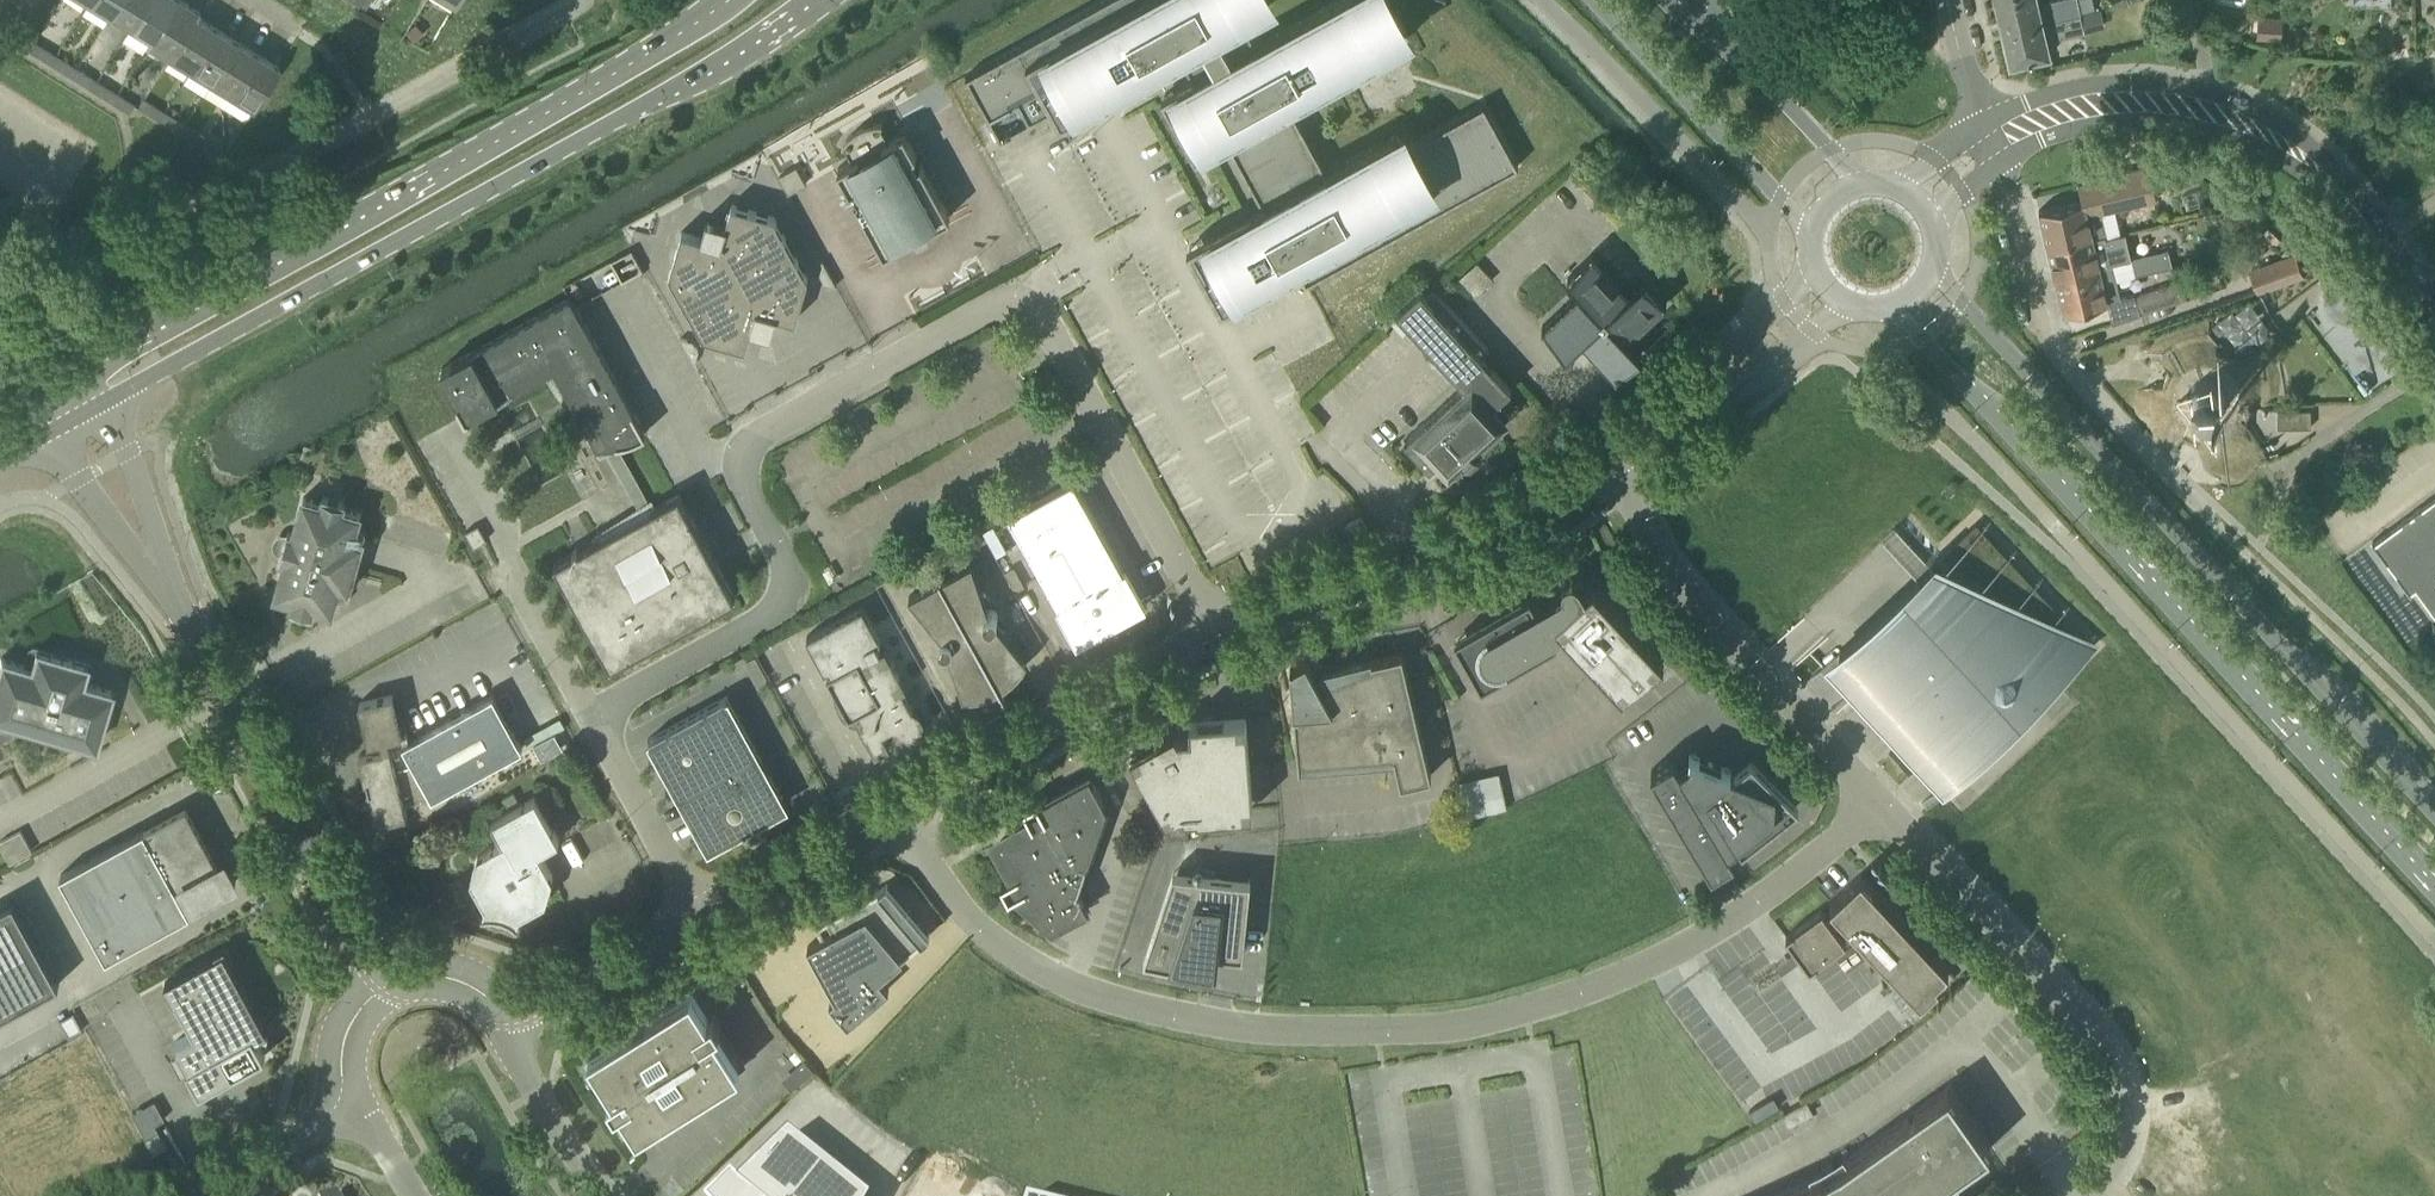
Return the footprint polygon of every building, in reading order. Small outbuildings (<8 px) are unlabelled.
[(117,0),(89,0),(109,12),(117,0)] [(146,0),(117,0),(109,12),(130,25),(146,0)] [(175,0),(146,0),(130,25),(150,38),(147,43),(148,44),(175,0)] [(195,14),(199,9),(183,0),(175,0),(148,44),(169,57),(195,14)] [(1263,205),(1187,247),(1221,309),(1297,267),(1306,282),(1518,165),(1484,103),(1402,148),(1394,133),(1326,170),(1290,104),(1403,42),(1380,0),(1333,0),(1256,42),(1245,22),(1267,9),(1262,0),(1101,0),(966,75),(1000,137),(1002,136),(991,116),(1019,101),(1028,119),(1011,128),(1012,130),(1052,108),(1060,123),(1181,56),(1193,77),(1162,94),(1196,156),(1227,139),(1263,205)] [(2003,30),(2080,12),(2080,11),(2095,8),(2093,0),(2051,0),(2045,1),(2047,10),(2040,11),(2038,0),(1996,0),(2001,20),(2003,30)] [(2199,0),(2180,0),(2184,19),(2203,15),(2199,0)] [(2084,30),(2080,12),(2003,30),(2006,41),(2010,62),(2050,53),(2047,39),(2084,30)] [(190,69),(216,27),(195,14),(169,57),(190,69)] [(2258,16),(2256,38),(2281,40),(2282,17),(2258,16)] [(216,27),(190,69),(210,82),(236,40),(216,27)] [(236,40),(210,82),(231,95),(257,52),(236,40)] [(34,41),(28,49),(49,63),(55,54),(34,41)] [(257,52),(231,95),(251,107),(277,65),(257,52)] [(49,63),(70,76),(75,68),(55,54),(49,63)] [(75,68),(70,76),(92,89),(97,81),(75,68)] [(117,94),(113,91),(97,81),(92,89),(112,102),(117,94)] [(117,94),(112,102),(128,112),(133,103),(117,94)] [(137,106),(157,118),(162,110),(142,98),(137,106)] [(183,123),(162,110),(157,118),(178,131),(183,123)] [(838,167),(850,190),(853,188),(857,197),(855,198),(884,251),(902,241),(900,236),(908,232),(914,241),(926,235),(921,225),(929,220),(932,225),(950,215),(921,162),(918,163),(914,155),(916,153),(904,131),(889,138),(881,123),(882,123),(882,122),(870,123),(859,127),(849,135),(842,144),(843,145),(844,144),(852,159),(838,167)] [(204,136),(183,123),(178,131),(199,144),(204,136)] [(225,149),(204,136),(199,144),(220,158),(225,149)] [(2039,209),(2047,244),(2091,234),(2092,236),(2099,234),(2100,237),(2120,232),(2115,209),(2135,204),(2157,199),(2149,166),(2078,183),(2082,199),(2039,209)] [(776,313),(796,319),(808,277),(774,215),(732,203),(726,222),(706,216),(701,236),(681,230),(669,272),(703,337),(745,346),(751,327),(760,329),(773,322),(776,313)] [(2247,207),(2225,212),(2228,227),(2250,222),(2261,219),(2259,216),(2258,217),(2248,207),(2247,207)] [(2047,244),(2055,276),(2112,262),(2131,258),(2125,232),(2121,233),(2120,232),(2100,237),(2099,234),(2092,236),(2091,234),(2047,244)] [(1579,338),(1615,376),(1641,353),(1627,338),(1667,303),(1643,277),(1628,291),(1593,251),(1567,276),(1583,294),(1546,330),(1566,351),(1579,338)] [(2303,274),(2296,254),(2252,269),(2259,289),(2303,274)] [(2115,272),(2112,262),(2055,276),(2064,312),(2121,298),(2115,272)] [(2153,288),(2135,293),(2141,313),(2159,307),(2186,298),(2179,279),(2153,288)] [(1388,318),(1395,325),(1402,333),(1410,326),(1464,385),(1405,439),(1430,466),(1438,459),(1445,467),(1450,463),(1456,469),(1467,459),(1471,464),(1481,455),(1477,451),(1504,425),(1487,408),(1511,386),(1481,354),(1487,349),(1431,288),(1425,294),(1419,288),(1395,310),(1396,311),(1388,318)] [(646,432),(623,392),(571,296),(441,367),(467,414),(545,371),(550,378),(558,373),(598,444),(604,443),(642,512),(554,561),(611,664),(735,595),(689,511),(679,492),(652,507),(616,442),(623,441),(629,439),(636,437),(646,432)] [(2212,303),(2217,347),(2265,342),(2260,298),(2212,303)] [(2188,390),(2186,399),(2188,408),(2194,415),(2202,419),(2212,419),(2220,415),(2225,408),(2227,399),(2225,390),(2220,383),(2212,379),(2202,379),(2194,383),(2188,390)] [(2277,409),(2277,427),(2311,427),(2311,409),(2277,409)] [(1140,600),(1084,498),(1073,479),(1076,477),(1075,476),(1005,514),(1006,515),(1009,514),(1020,534),(1078,640),(1099,628),(1102,633),(1103,633),(1098,623),(1140,600)] [(348,591),(363,538),(354,535),(360,513),(342,507),(344,501),(324,495),(322,501),(303,496),(293,532),(288,531),(280,556),(286,558),(275,594),(293,599),(291,606),(312,612),(314,605),(332,610),(339,588),(348,591)] [(2374,541),(2374,540),(2372,541),(2410,593),(2412,592),(2411,591),(2416,587),(2434,614),(2434,496),(2374,541)] [(1361,516),(1346,524),(1353,536),(1368,528),(1361,516)] [(1920,574),(1839,649),(1869,681),(1860,690),(1945,782),(2037,696),(2028,686),(2042,673),(2051,683),(2091,645),(1976,522),(1936,559),(2019,648),(2018,649),(2014,653),(1933,566),(1933,567),(1932,567),(1922,576),(1920,574)] [(474,546),(478,544),(486,539),(478,524),(465,530),(474,546)] [(940,575),(939,575),(1002,689),(1003,689),(1000,683),(1011,677),(1016,672),(1021,665),(1026,658),(1003,630),(996,621),(998,617),(997,612),(993,609),(988,610),(972,560),(948,573),(941,577),(940,575)] [(1001,690),(1002,689),(939,575),(939,576),(940,578),(936,580),(909,595),(942,635),(939,639),(940,644),(943,647),(948,648),(963,693),(969,693),(975,692),(981,692),(986,691),(998,684),(1001,690)] [(1563,629),(1600,668),(1623,693),(1664,660),(1593,584),(1586,590),(1580,580),(1578,578),(1576,576),(1573,575),(1570,575),(1567,576),(1565,578),(1563,581),(1562,583),(1562,586),(1563,590),(1536,605),(1530,594),(1455,637),(1482,684),(1557,641),(1553,635),(1563,629)] [(862,605),(807,635),(825,668),(829,666),(831,671),(827,673),(849,713),(853,711),(875,751),(890,743),(886,736),(897,730),(905,734),(913,735),(919,731),(923,724),(923,716),(920,710),(912,706),(902,687),(907,685),(885,646),(881,648),(876,640),(881,638),(862,605)] [(10,727),(75,746),(77,740),(94,745),(110,690),(80,681),(85,665),(86,663),(34,648),(34,650),(34,651),(30,666),(0,658),(0,718),(4,719),(0,722),(0,733),(10,727)] [(1386,744),(1392,744),(1401,782),(1431,774),(1402,650),(1372,657),(1372,659),(1319,679),(1306,655),(1291,663),(1299,765),(1300,765),(1300,760),(1306,760),(1386,753),(1386,744)] [(359,702),(368,742),(372,741),(374,750),(359,754),(365,779),(367,779),(369,788),(367,788),(372,809),(375,821),(407,814),(404,801),(431,795),(432,797),(523,747),(519,741),(493,694),(404,742),(400,734),(402,734),(392,693),(359,702)] [(681,799),(681,800),(681,801),(684,799),(694,817),(691,819),(692,820),(694,819),(704,837),(702,838),(702,839),(729,825),(731,827),(758,812),(756,810),(783,795),(782,794),(780,795),(770,777),(772,776),(772,774),(769,776),(759,758),(762,756),(761,755),(759,757),(753,746),(756,745),(755,744),(752,745),(743,727),(745,726),(744,725),(742,726),(736,716),(739,715),(738,713),(736,715),(726,697),(728,696),(728,694),(647,739),(648,740),(650,738),(660,756),(658,758),(658,759),(661,758),(666,768),(664,769),(664,770),(667,769),(677,787),(674,788),(675,789),(678,788),(683,798),(681,799)] [(1246,714),(1213,716),(1190,718),(1191,731),(1178,732),(1175,726),(1131,750),(1166,815),(1183,807),(1183,812),(1197,811),(1197,813),(1253,809),(1246,714)] [(555,732),(533,744),(542,759),(563,747),(555,732)] [(1674,755),(1651,769),(1712,870),(1735,857),(1729,848),(1738,843),(1742,850),(1799,805),(1752,758),(1734,772),(1731,770),(1690,754),(1689,756),(1694,758),(1680,766),(1674,755)] [(1502,770),(1463,779),(1471,815),(1510,806),(1502,770)] [(21,792),(10,772),(0,778),(0,803),(21,792)] [(1088,909),(1078,889),(1107,806),(1089,773),(1038,802),(1045,815),(1000,840),(1024,885),(1013,891),(1013,893),(1053,928),(1088,909)] [(492,819),(503,840),(478,853),(471,877),(485,903),(482,911),(482,912),(494,911),(492,917),(506,921),(508,915),(517,922),(519,921),(520,913),(546,899),(553,875),(539,850),(559,839),(535,795),(492,819)] [(84,915),(209,847),(186,805),(61,873),(84,915)] [(0,841),(0,844),(10,862),(32,850),(20,830),(0,841)] [(218,863),(209,847),(84,915),(107,957),(190,911),(188,907),(236,881),(225,860),(218,863)] [(1214,968),(1215,951),(1244,953),(1250,877),(1223,875),(1178,871),(1150,955),(1214,968)] [(1832,923),(1822,910),(1786,936),(1810,969),(1846,943),(1836,930),(1847,920),(1917,995),(1949,966),(1861,872),(1830,901),(1842,914),(1832,923)] [(887,988),(877,977),(929,933),(879,885),(877,888),(831,916),(839,929),(808,946),(836,991),(827,998),(828,1000),(830,998),(848,1020),(847,1021),(848,1023),(889,988),(888,987),(887,988)] [(14,899),(0,907),(0,1016),(60,983),(14,899)] [(227,971),(234,968),(224,949),(165,981),(175,1000),(176,999),(194,1031),(174,1041),(180,1052),(171,1057),(181,1075),(189,1071),(200,1091),(265,1055),(253,1034),(260,1030),(227,971)] [(740,1070),(724,1046),(718,1050),(709,1035),(713,1033),(714,1034),(716,1033),(715,1031),(720,1028),(713,1017),(708,1020),(691,993),(588,1057),(603,1081),(610,1077),(619,1092),(615,1095),(614,1093),(612,1095),(613,1096),(608,1099),(615,1111),(620,1108),(637,1135),(740,1070)] [(69,1037),(82,1029),(73,1012),(59,1020),(69,1037)] [(1822,1176),(1778,1195),(1961,1195),(1948,1178),(1990,1148),(1948,1089),(1840,1165),(1840,1166),(1836,1168),(1832,1160),(1822,1166),(1826,1174),(1822,1176)] [(154,1152),(167,1145),(158,1129),(146,1136),(154,1152)] [(731,1185),(719,1195),(864,1195),(788,1135),(736,1186),(733,1182),(732,1181),(729,1183),(731,1185)]
